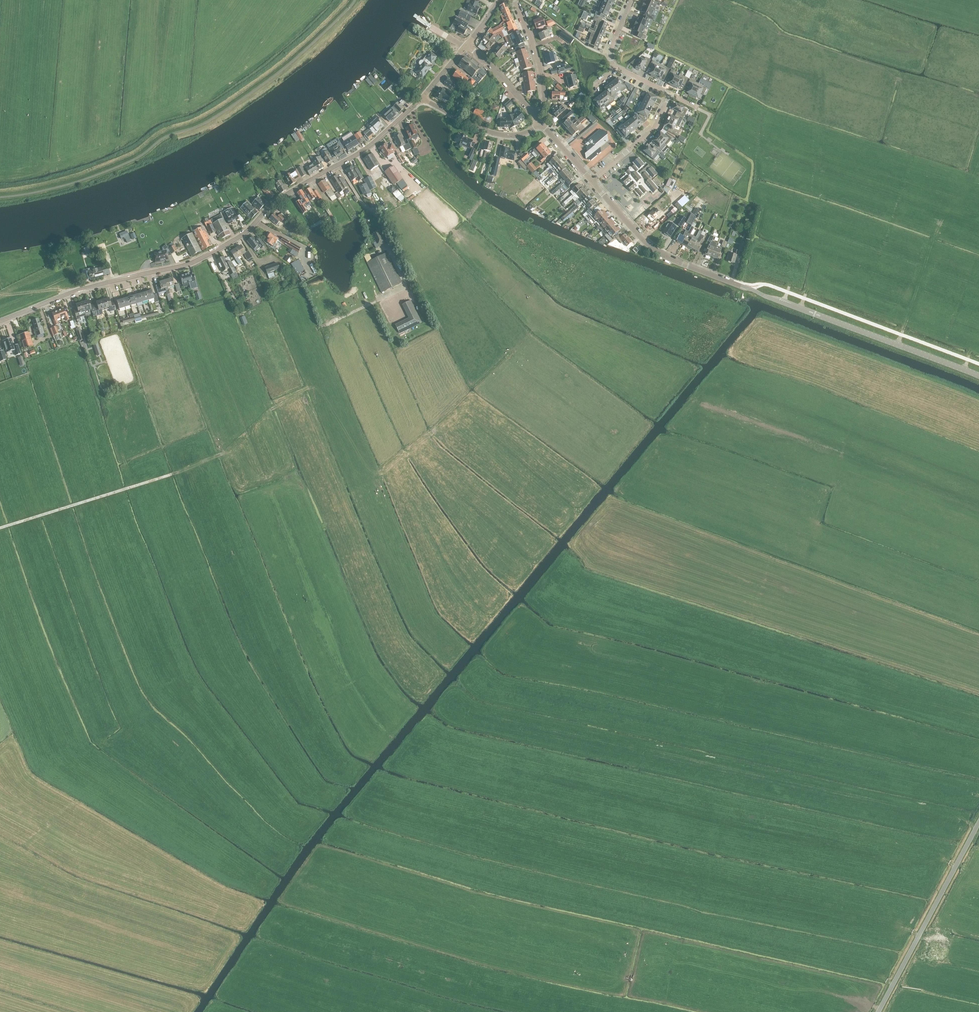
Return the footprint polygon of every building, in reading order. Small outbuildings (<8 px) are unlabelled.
[(477,14),(480,8),(477,7),(479,1),(476,0),(473,0),(471,4),(470,4),(467,10),(477,14)] [(643,5),(654,10),(656,7),(657,5),(659,6),(661,2),(657,0),(652,0),(652,1),(649,0),(646,0),(645,2),(643,5)] [(599,7),(609,12),(611,7),(601,2),(599,7)] [(504,29),(504,28),(503,25),(514,21),(506,4),(500,6),(503,14),(501,15),(504,21),(500,25),(501,26),(493,30),(491,28),(488,32),(491,34),(493,36),(499,32),(504,29)] [(645,17),(651,19),(653,20),(655,17),(653,16),(653,14),(653,13),(654,10),(643,5),(642,8),(641,12),(646,14),(645,17)] [(595,11),(593,14),(595,15),(603,18),(605,19),(606,17),(607,17),(609,12),(599,7),(596,12),(595,11)] [(468,14),(461,11),(458,16),(466,19),(468,14)] [(603,18),(595,15),(594,18),(593,20),(597,22),(595,25),(605,30),(608,24),(602,21),(603,18)] [(637,21),(635,24),(645,28),(648,22),(650,23),(651,19),(643,16),(642,19),(638,18),(637,21)] [(459,27),(457,30),(464,35),(468,29),(466,28),(468,24),(457,17),(455,20),(450,29),(454,31),(457,26),(459,27)] [(542,18),(533,22),(536,29),(545,25),(542,18)] [(507,27),(509,31),(517,28),(514,21),(503,25),(504,28),(507,27)] [(645,28),(635,24),(634,26),(635,26),(633,30),(636,32),(634,36),(641,38),(645,40),(647,36),(643,34),(645,28)] [(590,27),(589,29),(603,36),(605,30),(595,25),(594,29),(590,27)] [(551,29),(550,27),(548,27),(544,29),(545,32),(539,34),(541,41),(550,37),(549,33),(552,32),(551,29)] [(508,32),(509,35),(513,33),(518,45),(514,47),(516,50),(525,46),(521,39),(522,38),(521,36),(521,37),(517,28),(509,31),(508,32)] [(509,35),(508,32),(507,30),(505,31),(504,29),(499,32),(501,35),(502,38),(504,37),(505,39),(510,37),(509,35)] [(592,33),(590,37),(600,41),(603,36),(589,29),(588,32),(592,33)] [(559,36),(566,41),(571,44),(574,39),(563,31),(559,36)] [(496,38),(493,36),(491,34),(489,37),(487,35),(481,43),(478,47),(483,51),(486,47),(488,49),(490,47),(491,47),(495,42),(496,43),(500,37),(498,35),(496,38)] [(600,41),(590,37),(588,41),(585,39),(584,41),(589,43),(588,46),(596,50),(597,47),(599,48),(600,44),(599,43),(600,41)] [(493,53),(499,58),(507,49),(501,44),(493,53)] [(517,54),(518,58),(528,55),(528,52),(527,53),(526,49),(516,52),(515,50),(512,52),(513,55),(517,54)] [(421,66),(416,72),(423,77),(431,67),(429,65),(431,62),(432,63),(437,57),(431,53),(427,57),(426,56),(422,61),(421,61),(420,62),(420,64),(420,65),(421,66)] [(545,55),(548,64),(555,62),(553,53),(545,55)] [(515,63),(516,65),(529,61),(528,58),(529,57),(528,55),(518,58),(519,62),(515,63)] [(458,65),(463,70),(464,69),(473,77),(471,78),(475,81),(478,84),(487,74),(482,69),(480,70),(470,61),(471,61),(466,57),(458,65)] [(644,66),(647,67),(651,60),(646,57),(644,60),(641,58),(636,68),(640,70),(640,69),(642,70),(644,66)] [(529,61),(516,65),(517,67),(520,66),(522,70),(532,67),(531,65),(530,65),(529,61)] [(651,76),(655,78),(661,65),(653,61),(649,68),(652,69),(650,74),(651,75),(651,76)] [(661,65),(655,78),(659,80),(659,79),(661,80),(663,75),(666,76),(670,69),(661,65)] [(670,85),(674,87),(678,77),(675,75),(676,72),(672,70),(668,77),(671,79),(668,83),(670,84),(670,85)] [(460,82),(463,78),(467,82),(467,81),(472,86),(475,81),(471,78),(469,76),(468,78),(462,74),(458,71),(453,76),(460,82)] [(519,78),(519,80),(533,78),(533,75),(534,74),(533,72),(522,73),(523,78),(519,78)] [(570,75),(569,76),(567,77),(569,88),(578,85),(578,84),(578,83),(578,81),(577,80),(575,75),(573,76),(573,75),(571,74),(570,75)] [(678,77),(674,87),(677,89),(678,88),(679,89),(682,84),(685,86),(688,78),(680,74),(678,77)] [(451,88),(456,81),(449,77),(444,83),(451,88)] [(618,78),(614,82),(620,90),(621,92),(626,89),(627,87),(624,84),(623,84),(619,79),(618,78)] [(688,95),(692,96),(699,84),(690,79),(687,87),(690,88),(687,93),(689,94),(688,95)] [(699,84),(692,96),(696,98),(697,98),(698,98),(701,94),(704,95),(707,88),(709,89),(712,84),(701,79),(699,84)] [(614,82),(609,85),(616,94),(620,90),(614,82)] [(535,84),(524,86),(526,94),(530,94),(530,92),(535,91),(535,87),(536,87),(535,84)] [(605,89),(607,91),(612,97),(616,94),(609,85),(605,89)] [(440,87),(435,97),(441,100),(443,98),(449,101),(452,95),(446,92),(446,91),(440,87)] [(453,106),(459,110),(465,99),(467,101),(471,94),(467,91),(463,98),(459,96),(453,106)] [(607,91),(603,94),(611,104),(615,101),(612,97),(607,91)] [(646,92),(643,97),(655,103),(657,98),(646,92)] [(584,95),(582,93),(575,99),(577,101),(584,95)] [(598,97),(605,106),(606,108),(611,104),(603,94),(598,97)] [(606,108),(605,106),(598,97),(594,101),(602,111),(606,108)] [(643,97),(641,102),(652,108),(655,103),(643,97)] [(394,107),(399,113),(404,108),(402,106),(405,103),(402,100),(399,102),(394,107)] [(641,102),(638,107),(650,113),(652,108),(641,102)] [(677,112),(676,115),(683,118),(688,110),(675,103),(673,107),(674,108),(673,109),(677,112)] [(494,104),(492,110),(497,112),(500,106),(494,104)] [(561,104),(552,112),(557,117),(565,109),(561,104)] [(474,108),(467,105),(466,108),(463,113),(489,125),(493,119),(485,115),(487,112),(476,108),(474,112),(472,111),(474,108)] [(395,113),(397,111),(393,107),(387,112),(386,112),(384,114),(384,115),(389,121),(396,115),(395,113)] [(640,114),(639,115),(642,117),(643,115),(647,118),(650,113),(638,107),(636,112),(640,114)] [(514,114),(510,116),(513,123),(514,122),(516,126),(519,125),(518,124),(525,118),(519,111),(515,115),(514,114)] [(635,113),(630,116),(639,127),(643,123),(640,119),(642,117),(639,115),(635,113)] [(591,114),(587,117),(593,124),(596,121),(591,114)] [(668,116),(666,120),(676,125),(679,127),(683,118),(676,115),(675,117),(670,115),(669,117),(668,116)] [(513,123),(510,116),(506,118),(501,119),(501,128),(510,127),(510,128),(516,126),(514,122),(513,123)] [(628,122),(635,130),(639,127),(630,116),(626,120),(628,122)] [(381,129),(384,126),(381,123),(382,122),(378,117),(373,121),(374,122),(371,124),(370,123),(367,126),(373,133),(376,130),(378,132),(378,131),(379,132),(382,130),(381,129)] [(563,124),(568,130),(579,120),(577,118),(571,122),(569,119),(563,124)] [(579,120),(568,130),(573,136),(579,131),(576,127),(581,123),(579,120)] [(626,120),(622,123),(631,134),(635,130),(628,122),(626,120)] [(676,125),(666,120),(664,124),(665,125),(664,126),(669,128),(668,131),(678,137),(680,132),(674,129),(676,125)] [(626,137),(631,134),(622,123),(618,127),(619,129),(617,131),(621,136),(624,134),(626,137)] [(404,133),(408,140),(409,142),(412,141),(411,139),(413,138),(414,138),(415,138),(416,137),(417,136),(417,135),(417,134),(417,133),(413,125),(407,127),(408,130),(408,132),(404,133)] [(369,129),(364,133),(365,135),(364,136),(368,141),(375,135),(369,129)] [(601,147),(608,140),(607,132),(600,130),(591,137),(585,142),(586,144),(588,145),(586,147),(587,152),(585,154),(586,159),(591,161),(597,156),(597,153),(599,154),(601,152),(601,147)] [(343,142),(349,150),(359,144),(354,136),(353,136),(351,132),(342,138),(344,141),(343,142)] [(355,135),(360,143),(365,140),(360,132),(355,135)] [(658,133),(656,136),(667,146),(673,139),(666,133),(664,136),(660,132),(659,134),(658,133)] [(403,146),(406,151),(411,148),(408,143),(406,144),(404,140),(403,140),(402,138),(403,138),(401,134),(394,137),(396,141),(395,141),(396,144),(397,144),(399,148),(403,146)] [(462,134),(461,136),(459,135),(456,141),(458,142),(458,143),(470,148),(473,141),(466,137),(466,136),(462,134)] [(656,145),(654,147),(660,153),(667,146),(656,136),(653,140),(652,141),(656,145)] [(333,152),(336,157),(343,153),(341,149),(343,148),(340,141),(333,146),(331,143),(327,145),(332,152),(333,152)] [(410,143),(413,150),(418,147),(415,141),(410,143)] [(482,157),(485,158),(487,151),(491,152),(493,143),(486,142),(482,157)] [(392,152),(396,150),(392,144),(388,146),(387,144),(384,145),(382,146),(382,147),(380,148),(381,151),(381,152),(381,153),(381,154),(382,154),(383,154),(385,153),(387,157),(393,153),(392,152)] [(539,156),(541,154),(547,149),(546,148),(547,147),(546,145),(544,146),(543,144),(539,146),(534,150),(539,156)] [(660,153),(654,147),(652,150),(648,146),(647,148),(646,147),(643,151),(654,160),(660,153)] [(515,152),(512,152),(509,152),(510,149),(502,147),(500,157),(502,157),(502,158),(505,159),(505,158),(507,159),(508,158),(513,160),(515,152)] [(322,155),(328,163),(333,160),(327,151),(325,148),(321,151),(322,154),(322,155)] [(547,149),(541,154),(543,157),(540,160),(542,162),(546,159),(545,159),(551,153),(549,151),(550,150),(548,149),(547,149)] [(520,158),(523,161),(523,162),(529,156),(526,153),(525,154),(520,158)] [(379,165),(373,154),(364,159),(371,170),(379,165)] [(314,163),(319,171),(319,170),(324,167),(321,162),(324,161),(321,155),(313,160),(314,163)] [(546,170),(542,173),(543,174),(544,175),(548,172),(548,171),(550,168),(559,160),(556,156),(548,163),(549,163),(547,164),(549,167),(546,170)] [(495,157),(491,175),(496,176),(500,158),(495,157)] [(635,165),(625,173),(626,175),(621,179),(632,192),(634,190),(635,191),(635,192),(640,197),(649,189),(653,194),(658,189),(650,179),(651,178),(652,179),(657,174),(652,167),(650,168),(646,163),(644,164),(639,158),(633,163),(635,165)] [(524,169),(527,167),(520,160),(518,162),(524,169)] [(550,168),(554,172),(555,171),(563,164),(559,160),(550,168)] [(319,171),(314,163),(306,168),(310,176),(319,171)] [(536,168),(531,163),(527,167),(533,173),(537,169),(536,168)] [(554,179),(559,175),(566,168),(563,164),(555,171),(554,172),(556,175),(549,181),(551,183),(555,180),(554,179)] [(297,169),(302,177),(307,174),(302,166),(297,169)] [(357,178),(359,181),(364,178),(356,166),(354,168),(352,166),(351,167),(350,167),(348,168),(348,169),(346,170),(352,180),(357,178)] [(403,179),(394,166),(385,172),(394,185),(403,179)] [(559,175),(562,178),(569,172),(566,168),(559,175)] [(300,175),(296,169),(291,173),(285,176),(290,186),(296,182),(295,181),(301,177),(300,175)] [(562,178),(565,182),(573,176),(569,172),(562,178)] [(338,175),(334,177),(343,191),(346,189),(346,188),(348,186),(343,179),(341,180),(338,175)] [(365,179),(370,190),(376,187),(371,176),(365,179)] [(573,176),(565,182),(566,183),(564,184),(568,189),(574,184),(573,183),(576,181),(576,180),(573,176)] [(343,191),(334,177),(331,180),(335,186),(338,192),(339,193),(340,193),(341,193),(342,192),(342,191),(343,191)] [(669,178),(666,186),(673,189),(677,182),(669,178)] [(275,183),(281,193),(287,190),(281,179),(275,183)] [(318,184),(324,193),(326,192),(330,198),(335,194),(331,188),(325,179),(318,184)] [(370,193),(371,192),(367,183),(361,186),(365,195),(368,194),(368,196),(371,195),(370,193)] [(573,195),(566,201),(568,203),(572,199),(571,198),(583,188),(580,183),(571,191),(571,192),(571,193),(573,195)] [(275,195),(267,187),(262,190),(271,198),(275,195)] [(318,200),(320,198),(322,202),(323,201),(317,191),(314,193),(311,188),(305,192),(311,201),(316,197),(318,200)] [(583,188),(571,198),(572,199),(575,197),(576,199),(578,197),(579,198),(586,191),(583,188)] [(301,202),(300,201),(296,203),(303,214),(307,212),(304,207),(306,206),(307,207),(311,204),(302,190),(298,193),(302,201),(301,202)] [(579,205),(582,202),(590,195),(586,191),(579,198),(582,201),(573,209),(575,210),(579,207),(578,206),(579,205)] [(593,199),(590,195),(582,202),(579,205),(580,206),(581,205),(584,207),(586,206),(593,199)] [(254,205),(255,205),(253,207),(247,202),(241,208),(252,219),(258,212),(254,209),(256,207),(260,210),(266,204),(258,197),(255,200),(252,203),(254,205)] [(589,216),(590,216),(596,211),(594,209),(598,206),(596,204),(597,203),(595,202),(595,201),(594,199),(593,200),(593,199),(586,206),(589,210),(586,212),(588,215),(589,216)] [(282,206),(279,210),(284,214),(287,211),(282,206)] [(656,218),(656,219),(657,218),(659,220),(658,221),(667,213),(663,208),(660,210),(656,206),(646,215),(647,217),(646,218),(649,221),(650,220),(652,222),(656,218)] [(242,217),(240,214),(237,209),(234,210),(233,207),(223,212),(230,224),(242,217)] [(575,210),(573,209),(571,211),(564,217),(566,220),(573,213),(573,212),(575,210)] [(597,213),(596,211),(590,216),(592,219),(591,219),(594,223),(597,221),(606,213),(604,210),(601,213),(600,211),(597,213)] [(270,218),(277,225),(281,220),(283,221),(285,218),(281,214),(278,217),(275,213),(270,218)] [(594,223),(598,227),(600,225),(607,219),(606,218),(608,216),(606,213),(597,221),(594,223)] [(691,213),(686,223),(691,226),(696,217),(691,213)] [(681,220),(677,225),(681,227),(686,218),(682,216),(680,219),(681,220)] [(203,220),(207,226),(212,223),(209,217),(203,220)] [(229,230),(224,218),(213,223),(221,239),(231,234),(229,230)] [(602,231),(604,229),(613,221),(611,218),(608,221),(607,219),(600,225),(598,227),(596,229),(598,230),(600,228),(602,231)] [(604,229),(607,233),(614,228),(613,226),(616,224),(613,221),(604,229)] [(669,222),(663,232),(665,233),(664,234),(668,236),(668,235),(670,237),(672,233),(673,234),(675,230),(674,230),(677,227),(675,225),(672,222),(671,223),(669,222)] [(207,227),(210,234),(216,231),(213,224),(207,227)] [(203,226),(193,232),(203,250),(213,245),(203,226)] [(688,246),(691,240),(693,236),(690,235),(694,228),(691,226),(689,232),(683,243),(685,245),(684,246),(687,247),(687,246),(688,246)] [(614,235),(616,237),(621,233),(619,230),(620,229),(618,227),(615,229),(614,228),(607,233),(611,238),(614,235)] [(680,242),(683,243),(689,232),(686,230),(684,233),(683,236),(680,235),(677,240),(677,241),(677,242),(679,243),(680,242)] [(693,249),(701,234),(702,232),(699,230),(696,237),(693,236),(691,240),(688,246),(687,247),(690,248),(693,249)] [(126,239),(127,243),(131,241),(127,231),(120,234),(121,239),(124,237),(125,239),(126,239)] [(373,234),(376,241),(373,243),(376,248),(379,247),(385,244),(379,231),(373,234)] [(202,251),(192,233),(182,238),(191,256),(202,251)] [(282,244),(283,243),(293,249),(290,254),(293,255),(296,251),(298,253),(301,248),(284,238),(282,241),(279,239),(279,238),(271,233),(270,233),(269,233),(268,233),(267,234),(267,235),(268,236),(269,237),(268,238),(266,241),(273,246),(275,243),(275,244),(277,241),(282,244)] [(621,233),(616,237),(609,243),(611,246),(618,240),(621,243),(623,242),(627,246),(632,242),(631,241),(630,239),(629,239),(625,234),(623,235),(621,233)] [(701,234),(693,249),(695,250),(695,251),(697,252),(698,252),(702,246),(699,244),(700,242),(702,238),(703,239),(704,236),(701,234)] [(706,254),(712,257),(716,246),(717,243),(713,241),(714,237),(711,236),(707,241),(710,243),(709,246),(706,254)] [(248,241),(254,249),(259,245),(262,248),(265,245),(260,239),(257,242),(253,237),(248,241)] [(175,245),(174,246),(172,243),(168,245),(170,248),(173,253),(178,251),(175,245)] [(163,251),(158,252),(159,253),(155,253),(155,254),(157,262),(161,261),(168,259),(167,253),(170,252),(166,244),(162,247),(163,251)] [(241,246),(236,249),(241,256),(244,254),(246,256),(245,256),(248,260),(253,257),(248,251),(246,252),(241,246)] [(716,246),(712,257),(718,259),(721,251),(722,248),(716,246)] [(84,249),(86,256),(92,255),(89,247),(84,249)] [(241,256),(236,249),(231,252),(236,259),(239,264),(241,263),(239,260),(238,258),(241,256)] [(730,253),(728,261),(734,263),(738,250),(735,250),(734,254),(730,253)] [(367,262),(382,292),(402,282),(387,252),(367,262)] [(229,271),(231,275),(236,272),(232,262),(228,264),(224,257),(217,260),(219,265),(220,268),(221,268),(223,272),(224,272),(225,273),(226,273),(227,272),(229,271)] [(265,268),(267,275),(273,273),(280,270),(278,264),(265,268)] [(90,279),(90,280),(104,276),(101,267),(83,272),(85,280),(90,279)] [(197,288),(193,274),(190,275),(190,273),(180,276),(182,284),(189,282),(191,290),(197,288)] [(172,278),(165,280),(170,294),(172,293),(170,286),(174,285),(172,278)] [(167,295),(170,294),(165,280),(159,282),(160,285),(156,286),(156,285),(159,296),(158,293),(166,291),(167,295)] [(152,290),(146,292),(148,300),(154,298),(155,302),(159,301),(157,294),(153,295),(152,290)] [(146,292),(140,294),(142,302),(148,300),(146,292)] [(140,294),(134,295),(137,303),(138,306),(143,305),(142,302),(140,294)] [(128,297),(131,305),(132,308),(138,306),(137,303),(134,295),(128,297)] [(128,297),(122,299),(125,307),(131,305),(128,297)] [(109,298),(102,300),(105,308),(109,307),(110,311),(116,309),(114,302),(110,303),(109,298)] [(125,307),(122,299),(116,301),(119,309),(125,307)] [(88,300),(82,302),(86,315),(93,313),(94,316),(97,315),(94,308),(93,304),(90,305),(88,300)] [(98,307),(94,308),(97,315),(103,313),(101,310),(105,308),(102,300),(96,302),(98,307)] [(422,323),(411,301),(402,305),(409,318),(396,325),(400,333),(422,323)] [(86,315),(82,302),(79,303),(78,303),(75,304),(76,305),(77,309),(74,310),(77,320),(80,320),(79,317),(86,315)] [(63,308),(58,311),(61,318),(65,316),(66,321),(69,319),(66,312),(65,312),(63,308)] [(61,318),(58,311),(52,313),(53,317),(52,317),(55,325),(58,324),(57,320),(61,318)] [(41,326),(38,319),(32,320),(35,328),(33,328),(36,336),(45,333),(42,325),(41,326)] [(50,328),(53,336),(59,333),(56,326),(50,328)] [(19,336),(20,335),(24,349),(33,346),(29,331),(18,334),(19,336)] [(6,339),(6,340),(3,341),(7,352),(7,353),(14,350),(16,355),(15,355),(16,356),(21,354),(20,354),(18,345),(18,344),(13,346),(11,339),(11,338),(10,338),(6,339)]
